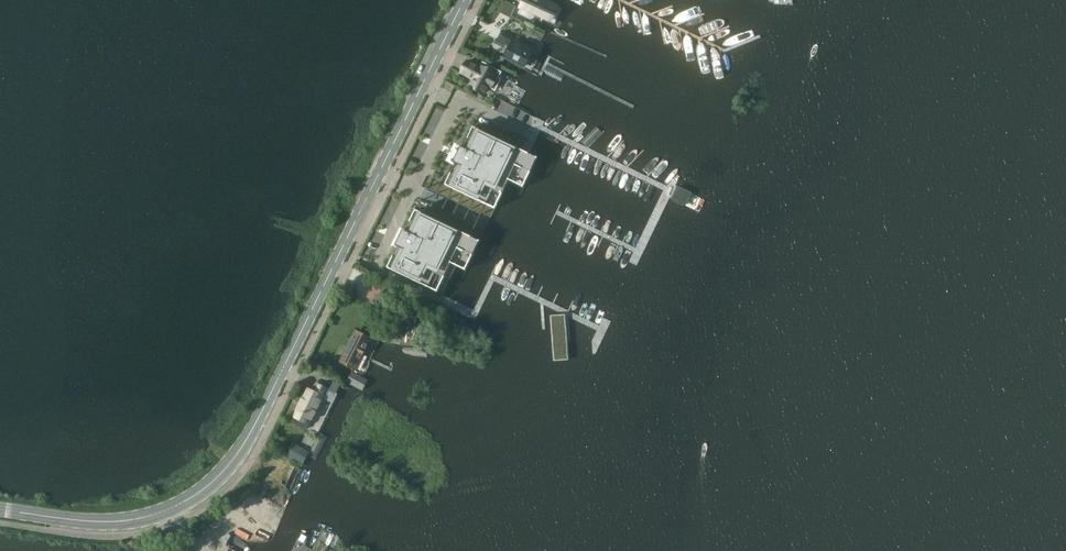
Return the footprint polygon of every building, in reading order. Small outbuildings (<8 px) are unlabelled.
[(537,17),(554,25),(561,8),(547,2),(547,0),(526,0),(522,8),(516,7),(512,16),(520,20),(524,9),(535,14),(537,17)] [(529,62),(531,58),(530,55),(535,45),(504,29),(499,38),(511,44),(506,55),(525,64),(526,62),(529,62)] [(503,57),(499,54),(497,57),(496,56),(493,62),(502,67),(505,59),(503,57)] [(468,61),(461,73),(474,79),(470,86),(485,93),(489,84),(497,88),(501,79),(499,78),(502,72),(483,62),(481,67),(480,68),(468,61)] [(452,91),(455,86),(447,83),(445,87),(452,91)] [(393,256),(388,268),(429,288),(444,295),(457,266),(466,270),(480,241),(488,225),(495,209),(509,181),(524,188),(538,158),(529,154),(516,147),(474,127),(468,139),(475,142),(470,151),(461,147),(459,152),(461,154),(459,159),(456,158),(454,163),(462,167),(458,177),(451,173),(446,185),(440,196),(456,203),(451,214),(435,206),(430,217),(416,210),(410,222),(417,225),(412,234),(403,230),(401,235),(403,236),(401,242),(398,241),(396,246),(405,250),(400,260),(393,256)] [(389,287),(377,280),(371,292),(368,298),(379,304),(383,299),(389,287)] [(356,368),(370,339),(356,332),(342,361),(356,368)] [(548,333),(546,372),(559,373),(561,334),(548,333)] [(363,389),(368,378),(353,370),(348,380),(363,389)] [(297,411),(295,416),(299,417),(298,419),(295,424),(306,430),(309,423),(310,423),(316,411),(323,396),(325,397),(329,391),(335,394),(340,385),(333,381),(328,389),(316,383),(316,384),(314,389),(313,390),(308,388),(304,397),(305,397),(300,408),(299,408),(297,411)] [(280,445),(270,440),(268,445),(278,450),(280,445)] [(304,464),(310,452),(294,442),(287,454),(304,464)]
